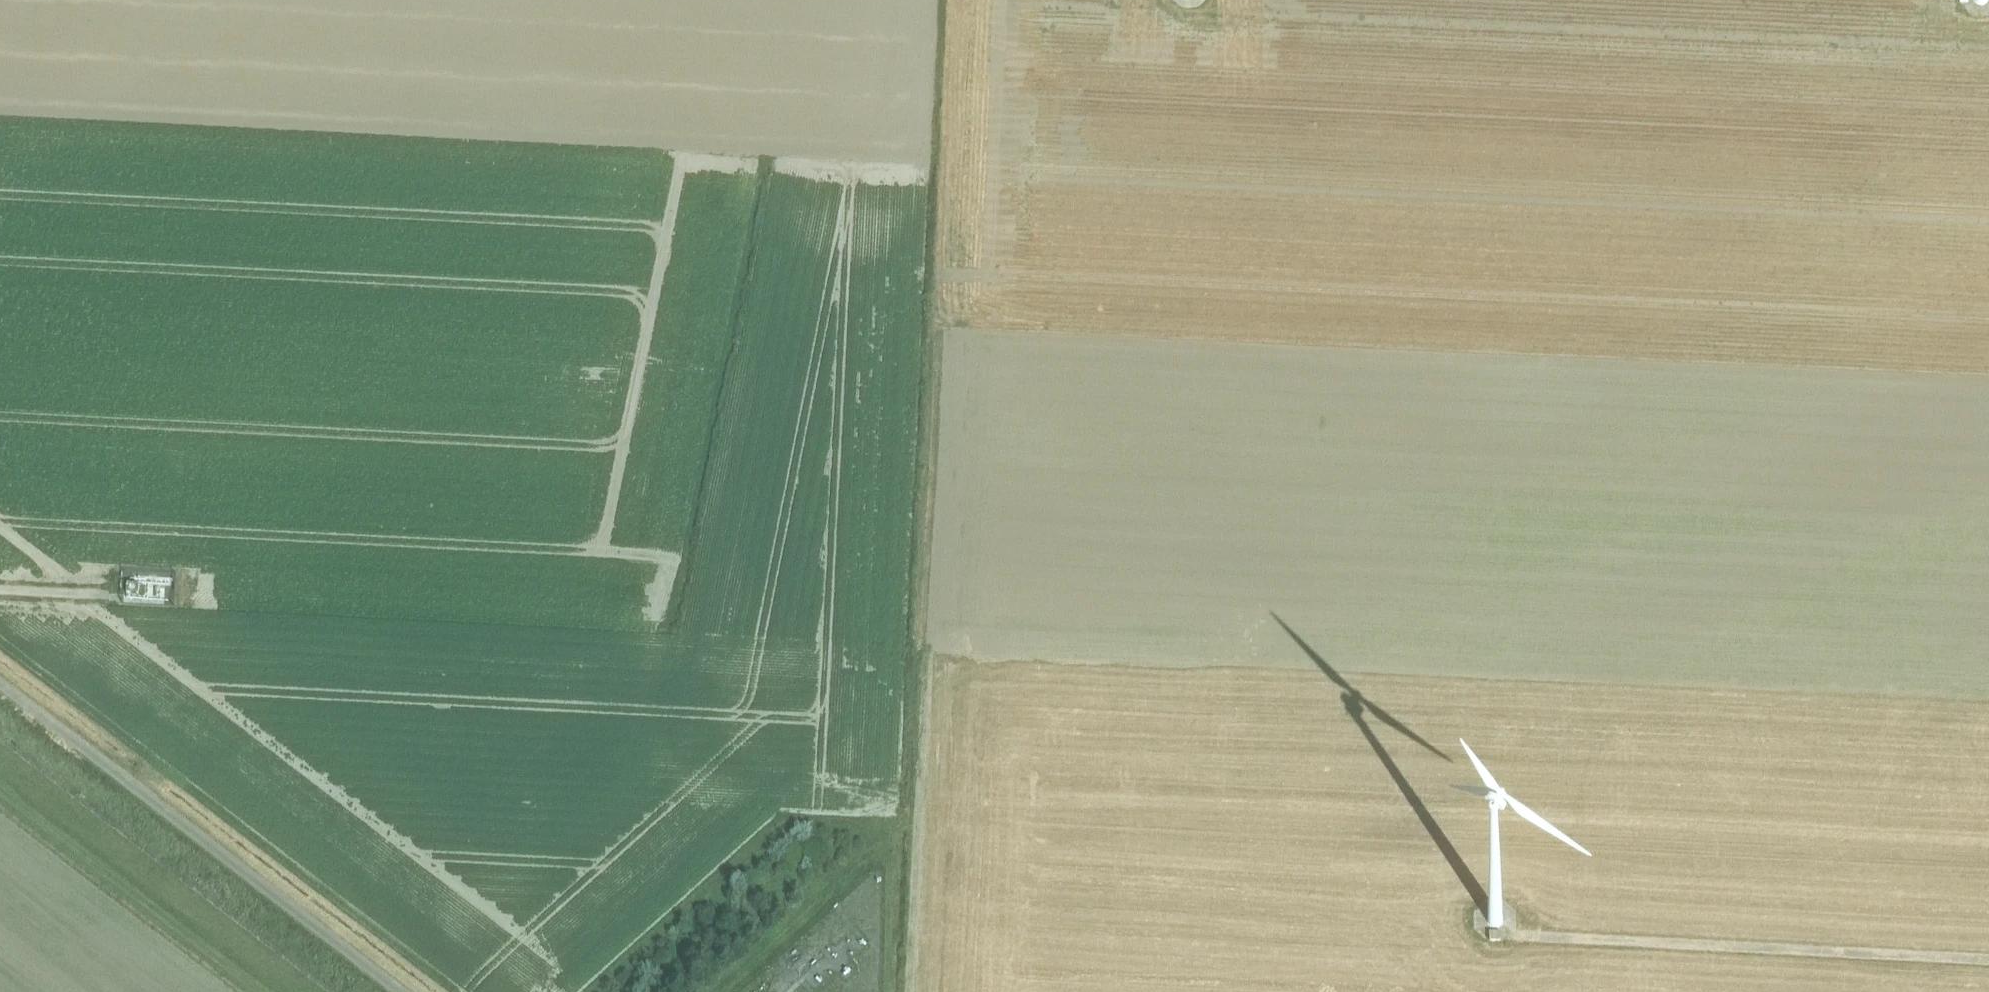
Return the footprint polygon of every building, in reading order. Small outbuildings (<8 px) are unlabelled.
[(138,595),(139,585),(128,585),(128,594),(138,595)]
